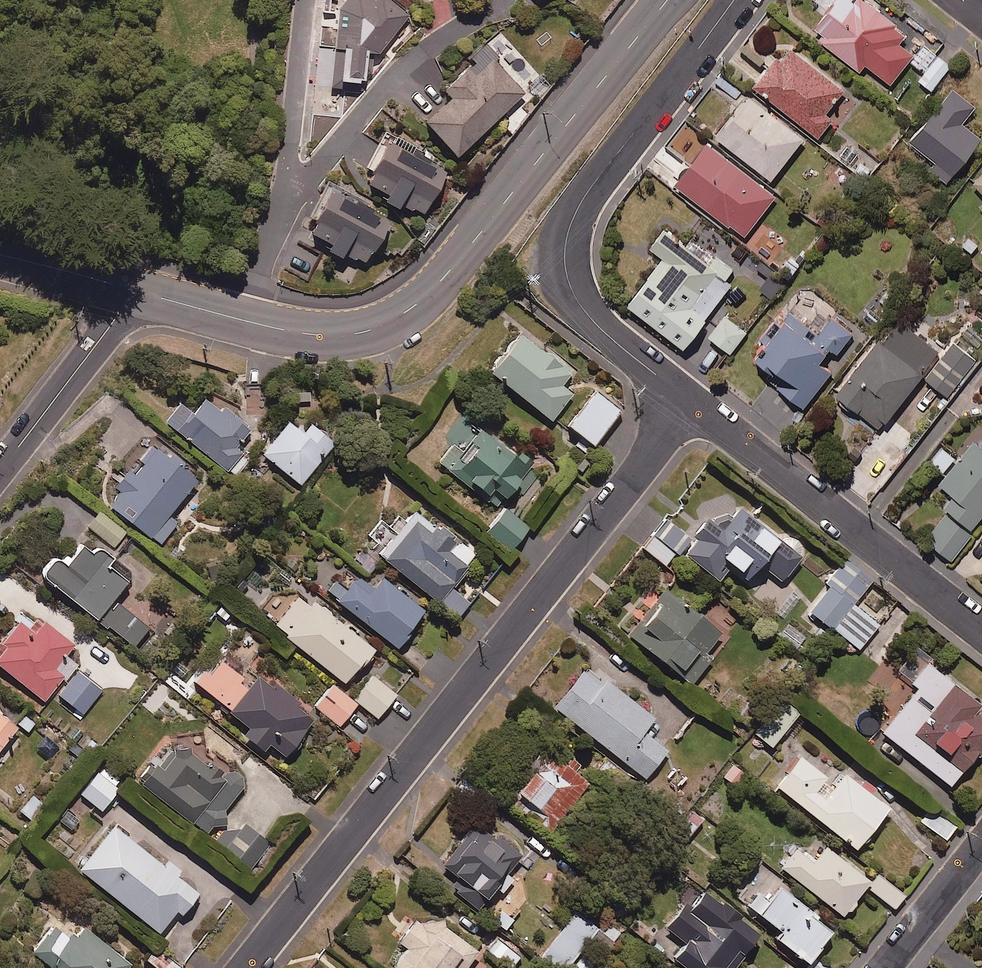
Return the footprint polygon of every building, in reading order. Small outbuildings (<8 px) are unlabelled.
[(339,13),(334,87),(365,89),(367,55),(381,56),(409,18),(385,0),(379,0),(377,3),(373,0),(348,0),(339,13)] [(827,17),(813,34),(861,72),(867,65),(892,85),(915,56),(900,44),(909,33),(869,2),(871,0),(812,0),(820,6),(818,9),(827,17)] [(846,91),(789,46),(756,88),(820,139),(835,120),(828,114),(846,91)] [(952,68),(927,47),(914,63),(927,73),(920,81),(932,91),(952,68)] [(527,95),(484,49),(468,64),(473,69),(446,95),(452,101),(425,127),(457,161),(527,95)] [(955,90),(912,143),(937,163),(931,170),(949,184),(981,143),(981,140),(963,124),(976,108),(955,90)] [(805,140),(750,97),(719,138),(773,181),(805,140)] [(414,149),(387,134),(367,168),(376,173),(367,189),(423,220),(450,173),(413,152),(414,149)] [(778,197),(709,145),(678,187),(746,239),(778,197)] [(315,237),(331,245),(328,252),(347,261),(351,255),(370,264),(390,224),(335,197),(315,237)] [(710,265),(666,231),(652,248),(666,259),(629,307),(686,351),(708,323),(706,321),(733,285),(727,281),(734,271),(717,257),(710,265)] [(824,326),(797,305),(779,327),(774,323),(761,339),(765,342),(754,356),(779,375),(772,383),(805,409),(833,374),(822,365),(833,351),(839,356),(855,335),(831,317),(824,326)] [(749,331),(726,315),(709,339),(732,356),(749,331)] [(946,346),(919,323),(899,347),(927,370),(946,346)] [(572,373),(521,336),(492,377),(554,421),(573,395),(562,388),(572,373)] [(926,374),(882,340),(838,396),(883,430),(926,374)] [(979,363),(954,343),(927,379),(952,398),(979,363)] [(622,413),(596,393),(569,427),(596,447),(622,413)] [(221,415),(206,403),(195,417),(182,406),(167,425),(236,479),(250,461),(240,453),(255,433),(225,410),(221,415)] [(537,477),(463,416),(445,437),(455,446),(440,464),(489,504),(498,493),(508,502),(526,480),(531,484),(537,477)] [(304,438),(288,425),(264,457),(302,487),(335,446),(312,428),(304,438)] [(975,443),(941,485),(960,500),(928,540),(953,560),(977,532),(974,529),(981,520),(981,448),(975,443)] [(187,461),(175,452),(169,461),(151,449),(108,508),(161,546),(177,524),(171,519),(197,483),(180,471),(187,461)] [(956,459),(943,449),(932,462),(946,473),(956,459)] [(781,542),(741,511),(723,534),(710,524),(685,556),(720,583),(733,567),(753,582),(763,568),(784,584),(803,559),(800,557),(801,555),(802,553),(802,551),(802,549),(802,547),(801,545),(800,543),(798,541),(797,540),(795,539),(793,538),(791,538),(789,538),(787,539),(785,539),(783,540),(781,542)] [(531,531),(507,512),(489,534),(513,553),(531,531)] [(437,532),(414,514),(397,535),(381,522),(362,545),(459,620),(470,605),(449,588),(476,554),(441,527),(437,532)] [(126,534),(100,515),(89,530),(115,549),(126,534)] [(645,552),(666,567),(675,554),(679,557),(691,539),(666,521),(645,552)] [(100,550),(93,559),(82,550),(68,570),(58,562),(44,581),(135,649),(149,630),(114,604),(128,585),(110,572),(117,563),(100,550)] [(873,582),(847,563),(810,615),(860,652),(879,625),(854,607),(873,582)] [(374,592),(357,579),(337,604),(398,650),(426,614),(383,581),(374,592)] [(722,638),(665,592),(629,636),(692,687),(713,660),(707,656),(722,638)] [(311,611),(299,601),(275,630),(346,687),(374,652),(316,605),(311,611)] [(41,622),(31,636),(17,626),(0,649),(0,674),(44,707),(75,665),(67,659),(76,647),(41,622)] [(805,638),(787,625),(779,636),(797,649),(805,638)] [(244,683),(220,662),(197,690),(248,733),(243,738),(279,768),(315,725),(297,710),(300,706),(256,669),(244,683)] [(930,667),(913,688),(918,692),(895,720),(966,776),(981,756),(981,719),(978,715),(981,710),(981,709),(930,667)] [(655,720),(588,668),(556,710),(647,781),(669,753),(645,734),(655,720)] [(102,692),(78,674),(59,698),(84,716),(102,692)] [(398,697),(373,678),(355,702),(379,721),(398,697)] [(358,706),(334,686),(316,708),(340,728),(358,706)] [(800,716),(784,703),(755,737),(771,750),(800,716)] [(0,716),(0,755),(19,730),(0,716)] [(553,834),(589,784),(576,775),(582,767),(556,748),(534,777),(514,805),(553,834)] [(225,781),(181,749),(174,759),(171,757),(146,791),(217,843),(226,829),(225,813),(246,784),(231,773),(225,781)] [(846,777),(835,791),(825,784),(828,781),(801,759),(778,789),(858,853),(891,812),(872,798),(877,792),(864,782),(859,788),(846,777)] [(124,787),(103,770),(81,796),(102,813),(124,787)] [(43,806),(32,798),(21,813),(32,821),(43,806)] [(957,830),(930,810),(921,822),(947,843),(957,830)] [(483,916),(528,863),(479,822),(439,869),(456,883),(451,889),(483,916)] [(270,847),(246,826),(226,848),(250,869),(270,847)] [(164,869),(114,830),(80,874),(160,936),(178,914),(183,918),(200,897),(177,879),(182,873),(169,863),(164,869)] [(812,859),(794,845),(780,864),(842,911),(868,877),(824,843),(812,859)] [(831,924),(761,863),(737,890),(778,926),(775,930),(804,955),(831,924)] [(905,892),(879,872),(868,886),(893,906),(905,892)] [(704,882),(657,941),(692,967),(728,967),(760,927),(704,882)] [(414,918),(397,943),(407,950),(395,967),(468,967),(480,951),(455,935),(458,930),(430,911),(421,923),(414,918)] [(577,914),(546,952),(565,967),(569,967),(599,932),(577,914)] [(54,929),(32,956),(47,967),(132,967),(84,930),(73,944),(54,929)] [(499,942),(490,953),(509,967),(513,967),(520,958),(499,942)] [(152,957),(145,965),(148,967),(180,967),(164,956),(159,962),(152,957)] [(819,960),(814,967),(831,967),(819,960)]
